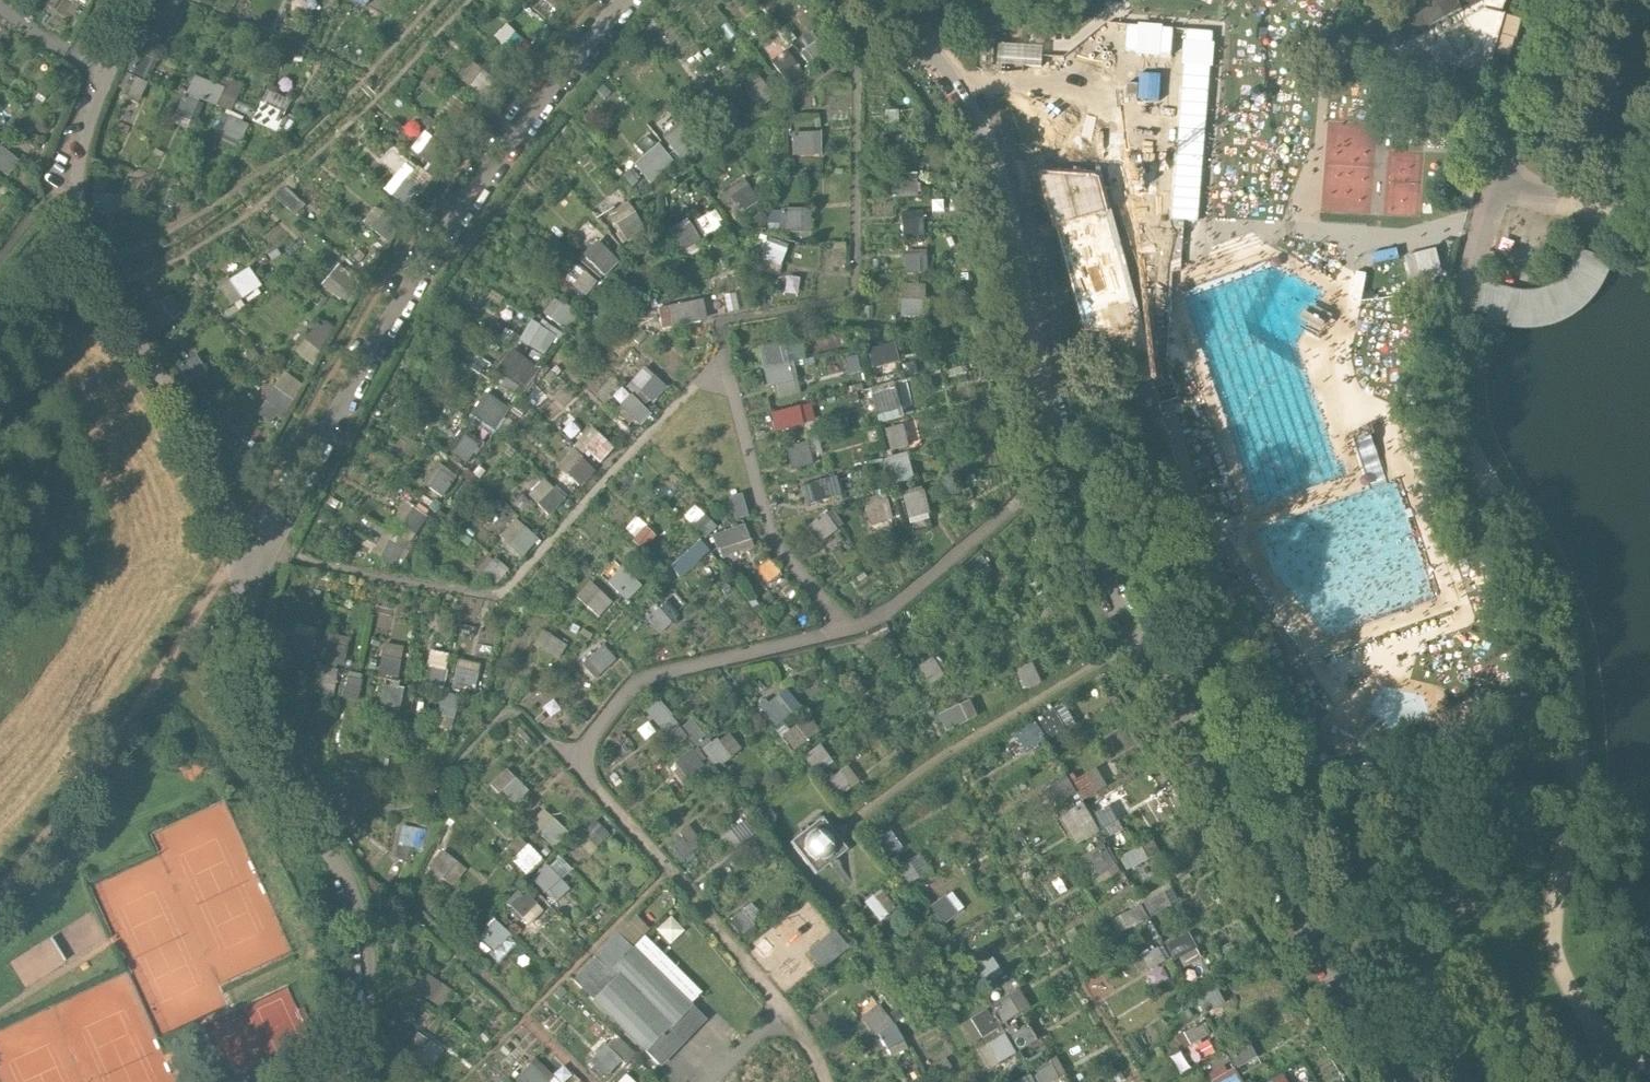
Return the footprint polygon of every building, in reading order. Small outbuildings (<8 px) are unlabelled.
[(1507,0),(1413,0),(1384,16),(1388,23),(1381,27),(1376,20),(1350,35),(1363,58),(1446,106),(1458,65),(1487,73),(1507,0)] [(1111,105),(1114,36),(1068,35),(1067,63),(1065,63),(1063,113),(1133,115),(1133,106),(1111,105)] [(1037,75),(1038,42),(993,41),(992,74),(1037,75)] [(792,53),(776,65),(790,83),(806,71),(792,53)] [(200,96),(217,103),(224,87),(193,72),(172,119),(186,125),(200,96)] [(758,105),(772,97),(763,81),(749,88),(758,105)] [(264,88),(254,121),(280,129),(291,96),(264,88)] [(230,113),(219,137),(236,144),(247,120),(230,113)] [(665,134),(683,157),(697,146),(679,123),(665,134)] [(821,128),(792,130),(793,154),(822,152),(821,128)] [(634,156),(646,180),(674,166),(662,142),(634,156)] [(8,175),(18,160),(0,148),(0,170),(8,175)] [(384,186),(403,204),(421,185),(402,167),(384,186)] [(1127,395),(1155,387),(1100,177),(1041,173),(1088,342),(1111,335),(1127,395)] [(730,192),(743,210),(761,197),(748,179),(730,192)] [(779,205),(778,229),(808,230),(809,206),(779,205)] [(942,246),(941,208),(903,210),(904,247),(942,246)] [(705,236),(688,215),(673,227),(690,248),(705,236)] [(580,253),(604,275),(619,258),(594,236),(580,253)] [(245,300),(261,291),(248,265),(215,282),(226,303),(242,295),(245,300)] [(1504,319),(1505,317),(1511,293),(1486,286),(1479,311),(1488,313),(1488,315),(1488,317),(1489,319),(1490,320),(1491,322),(1492,322),(1494,323),(1496,324),(1498,323),(1500,323),(1501,322),(1503,321),(1504,319)] [(543,313),(563,322),(571,305),(551,295),(543,313)] [(700,297),(652,307),(656,328),(704,318),(700,297)] [(557,332),(532,316),(517,338),(543,354),(557,332)] [(313,319),(293,350),(311,362),(331,330),(313,319)] [(791,337),(755,343),(762,383),(773,382),(775,396),(799,392),(791,337)] [(890,339),(867,346),(872,364),(895,358),(890,339)] [(498,378),(518,393),(537,368),(516,353),(498,378)] [(186,379),(201,374),(194,357),(180,362),(186,379)] [(642,405),(662,383),(641,364),(621,386),(642,405)] [(280,369),(256,409),(274,419),(298,379),(280,369)] [(893,387),(871,388),(873,417),(895,415),(893,387)] [(467,414),(490,427),(503,402),(480,390),(467,414)] [(632,423),(645,413),(628,391),(615,401),(632,423)] [(766,410),(772,430),(813,419),(807,399),(766,410)] [(899,421),(882,426),(888,447),(905,442),(899,421)] [(576,488),(595,466),(592,464),(609,445),(587,425),(551,466),(576,488)] [(456,429),(444,447),(467,463),(479,445),(456,429)] [(783,443),(786,466),(809,462),(806,439),(783,443)] [(833,474),(797,481),(801,502),(837,495),(833,474)] [(545,515),(562,498),(539,476),(522,494),(545,515)] [(905,515),(927,510),(921,486),(899,491),(905,515)] [(727,495),(732,516),(742,513),(737,492),(727,495)] [(864,517),(888,515),(887,496),(863,498),(864,517)] [(804,522),(815,539),(840,523),(829,506),(804,522)] [(700,507),(687,515),(699,534),(712,527),(700,507)] [(507,518),(493,539),(521,556),(534,535),(507,518)] [(739,519),(708,534),(717,553),(748,538),(739,519)] [(677,575),(708,547),(697,535),(666,564),(677,575)] [(620,599),(634,586),(612,562),(599,575),(620,599)] [(571,595),(595,616),(610,600),(585,578),(571,595)] [(656,605),(642,615),(654,632),(668,622),(656,605)] [(292,622),(289,655),(311,657),(313,624),(292,622)] [(311,657),(319,659),(324,630),(316,629),(311,657)] [(556,658),(563,642),(535,629),(528,645),(556,658)] [(324,632),(321,661),(344,663),(347,634),(324,632)] [(575,663),(590,679),(613,657),(597,641),(575,663)] [(399,685),(403,644),(380,642),(376,683),(399,685)] [(425,650),(419,676),(437,680),(443,654),(425,650)] [(918,661),(929,679),(943,670),(932,653),(918,661)] [(452,659),(448,688),(471,692),(476,662),(452,659)] [(356,698),(357,673),(343,672),(343,698),(356,698)] [(380,684),(376,708),(398,712),(402,687),(380,684)] [(769,724),(796,707),(783,685),(755,702),(769,724)] [(436,694),(436,716),(452,716),(452,694),(436,694)] [(944,728),(975,713),(967,696),(935,711),(944,728)] [(659,731),(673,720),(655,698),(641,710),(659,731)] [(792,748),(817,727),(804,712),(779,733),(792,748)] [(684,736),(693,748),(705,739),(686,715),(657,739),(666,750),(684,736)] [(1029,717),(1007,730),(1018,748),(1040,735),(1029,717)] [(729,730),(699,744),(709,766),(739,752),(729,730)] [(801,753),(815,772),(830,760),(817,742),(801,753)] [(703,757),(687,743),(666,766),(683,780),(703,757)] [(833,796),(856,781),(845,763),(822,778),(833,796)] [(1092,764),(1068,775),(1078,797),(1101,786),(1092,764)] [(505,804),(520,789),(498,767),(483,782),(505,804)] [(1063,772),(1041,784),(1050,802),(1072,790),(1063,772)] [(1057,811),(1069,839),(1093,828),(1081,800),(1057,811)] [(548,848),(564,832),(538,807),(522,824),(548,848)] [(800,824),(785,836),(799,854),(814,872),(830,859),(845,847),(831,829),(816,811),(800,824)] [(735,845),(745,834),(744,833),(749,827),(737,818),(723,835),(735,845)] [(401,823),(390,855),(424,867),(436,835),(401,823)] [(884,830),(873,837),(884,854),(896,846),(884,830)] [(1087,874),(1112,863),(1102,842),(1077,853),(1087,874)] [(504,859),(521,876),(538,860),(521,843),(504,859)] [(1135,845),(1116,855),(1123,867),(1141,858),(1135,845)] [(439,848),(421,865),(443,888),(461,871),(439,848)] [(525,880),(538,893),(554,875),(540,863),(525,880)] [(1167,885),(1138,899),(1145,915),(1175,900),(1167,885)] [(520,889),(502,901),(519,926),(537,915),(520,889)] [(947,889),(925,904),(938,923),(959,908),(947,889)] [(655,1068),(702,1018),(686,1003),(698,991),(641,937),(649,929),(666,946),(681,930),(662,912),(667,907),(650,891),(564,981),(655,1068)] [(1136,902),(1107,918),(1115,932),(1144,916),(1136,902)] [(490,918),(469,940),(495,963),(515,941),(490,918)] [(802,949),(817,968),(844,947),(828,928),(802,949)] [(1170,957),(1192,946),(1184,931),(1162,942),(1170,957)] [(1129,959),(1137,973),(1163,958),(1155,944),(1129,959)] [(983,947),(968,955),(983,981),(998,972),(983,947)] [(410,990),(435,1006),(448,987),(422,970),(410,990)] [(968,1042),(1027,1007),(1015,987),(956,1022),(968,1042)] [(875,1002),(856,1015),(870,1034),(889,1020),(875,1002)] [(1173,1033),(1178,1045),(1204,1033),(1199,1022),(1173,1033)] [(875,1032),(886,1050),(901,1041),(890,1023),(875,1032)] [(1004,1034),(1010,1050),(1030,1042),(1024,1026),(1004,1034)] [(1189,1056),(1210,1037),(1203,1030),(1183,1049),(1189,1056)] [(414,1031),(402,1049),(426,1065),(438,1047),(414,1031)] [(983,1067),(1010,1052),(999,1032),(972,1047),(983,1067)] [(1226,1046),(1233,1064),(1253,1056),(1246,1038),(1226,1046)] [(600,1077),(616,1060),(598,1043),(582,1060),(600,1077)] [(510,1081),(512,1081),(559,1081),(528,1058),(510,1081)] [(1027,1070),(1033,1081),(1041,1081),(1054,1075),(1046,1060),(1027,1070)] [(1208,1077),(1210,1081),(1239,1081),(1234,1067),(1208,1077)] [(1008,1081),(1031,1081),(1024,1071),(1008,1081)]
